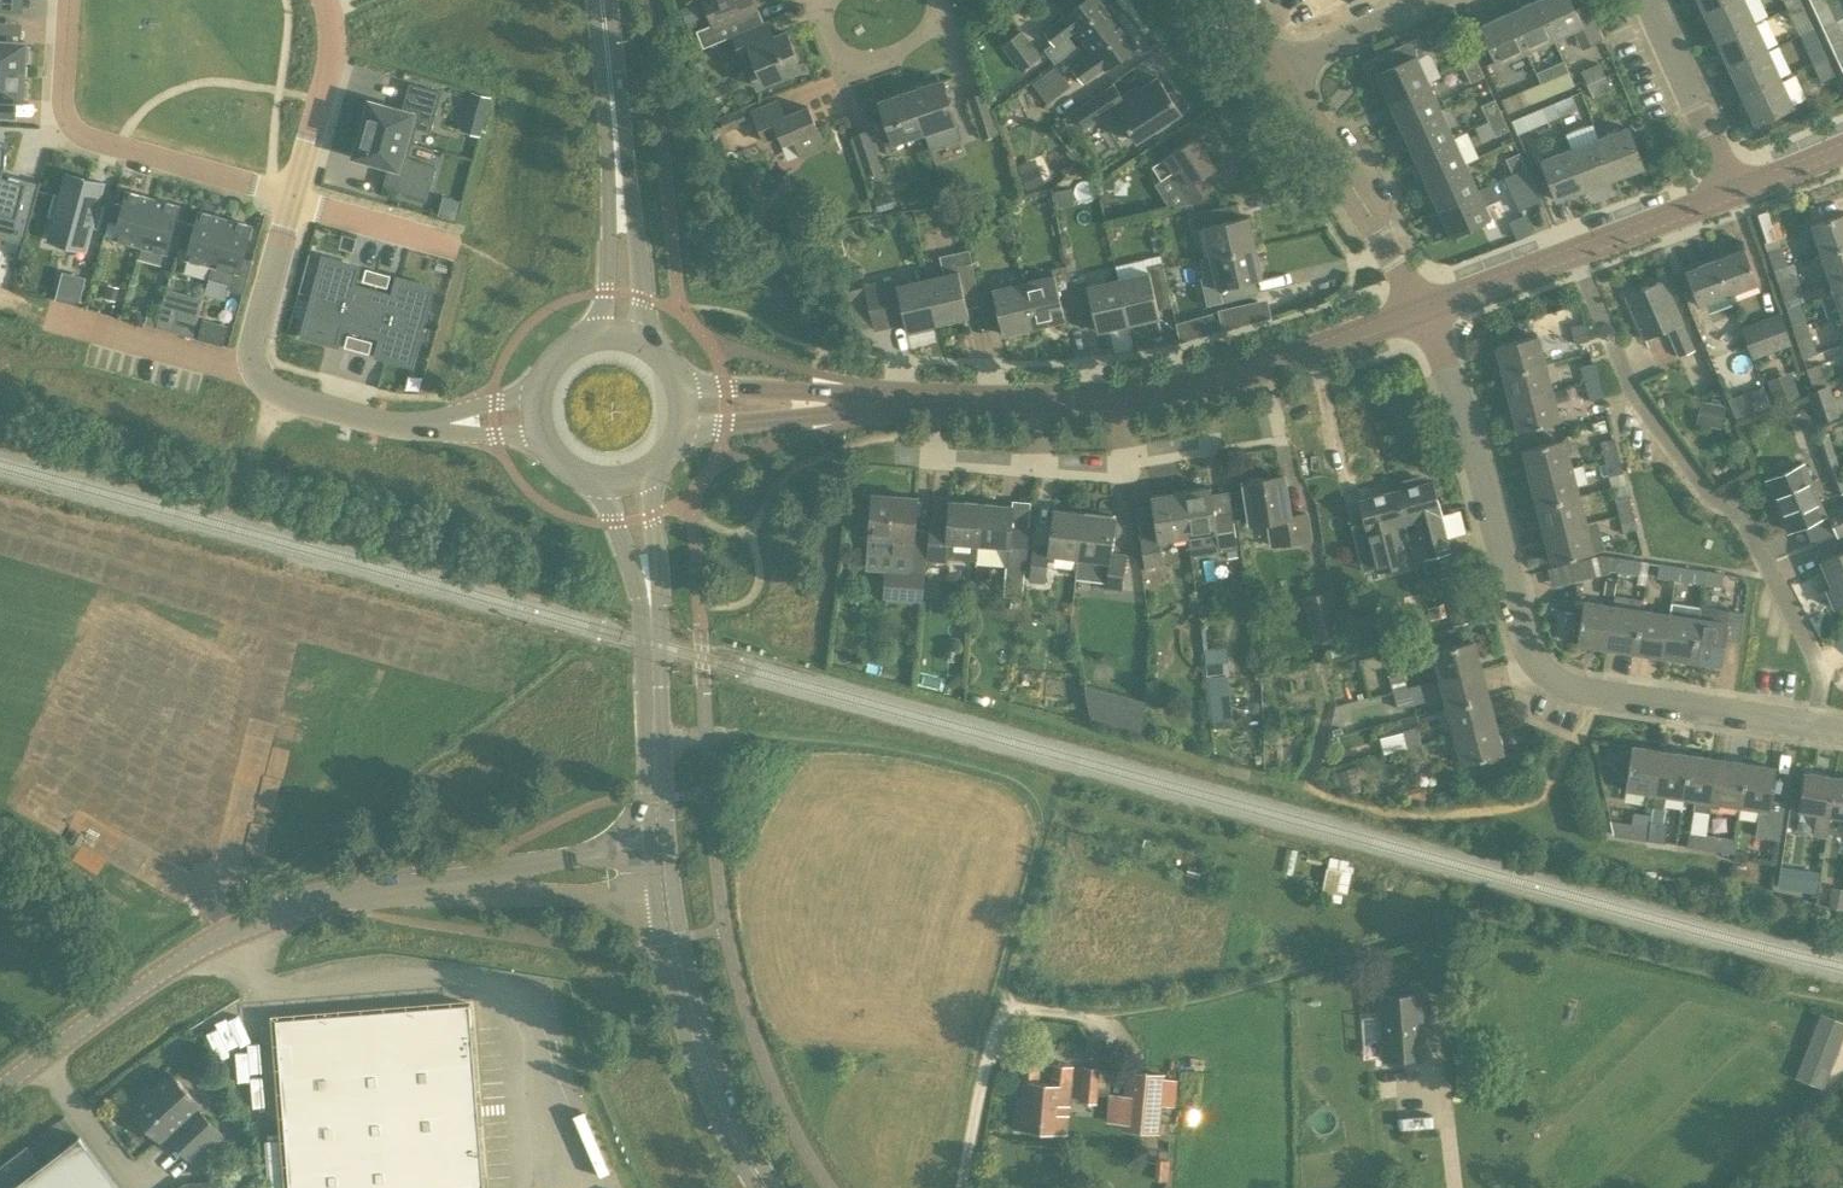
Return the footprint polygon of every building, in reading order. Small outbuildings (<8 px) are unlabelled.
[(711,23),(696,29),(703,47),(732,35),(742,32),(763,23),(754,0),(702,0),(711,23)] [(1067,37),(1077,30),(1085,41),(1116,19),(1114,16),(1116,11),(1110,2),(1105,4),(1102,0),(1084,0),(1065,14),(1066,16),(1045,31),(1055,44),(1047,50),(1056,61),(1075,47),(1067,37)] [(1538,0),(1537,0),(1510,13),(1527,51),(1555,39),(1538,0)] [(1603,39),(1586,4),(1575,9),(1571,0),(1538,0),(1555,39),(1574,29),(1583,48),(1603,39)] [(1705,12),(1732,0),(1700,0),(1705,12)] [(1718,40),(1757,22),(1746,0),(1732,0),(1705,12),(1718,40)] [(1835,21),(1825,0),(1810,0),(1809,0),(1822,28),(1835,21)] [(1795,25),(1808,19),(1800,1),(1786,7),(1795,25)] [(1527,51),(1510,13),(1481,26),(1499,65),(1527,51)] [(1116,19),(1085,41),(1094,53),(1073,68),(1083,82),(1104,66),(1105,68),(1136,44),(1127,33),(1129,27),(1123,19),(1117,20),(1116,19)] [(1835,21),(1822,28),(1834,54),(1842,51),(1842,39),(1835,21)] [(767,22),(763,23),(742,32),(732,35),(741,57),(750,53),(754,64),(748,66),(756,86),(800,68),(785,32),(773,37),(767,22)] [(1757,22),(1718,40),(1730,67),(1769,50),(1757,22)] [(1800,35),(1812,63),(1826,57),(1813,29),(1800,35)] [(1020,72),(1041,57),(1021,30),(1001,45),(1020,72)] [(1389,100),(1429,82),(1417,57),(1423,54),(1416,38),(1386,52),(1392,65),(1377,72),(1389,100)] [(23,71),(24,61),(28,62),(29,46),(25,46),(25,42),(0,41),(0,70),(23,71)] [(1456,52),(1463,66),(1476,60),(1469,46),(1456,52)] [(1730,67),(1743,95),(1782,77),(1769,50),(1730,67)] [(1826,57),(1812,63),(1820,81),(1833,75),(1826,57)] [(1476,60),(1463,66),(1470,82),(1483,76),(1476,60)] [(1587,85),(1606,77),(1600,63),(1581,72),(1587,85)] [(1071,86),(1055,65),(1031,83),(1047,104),(1071,86)] [(0,70),(0,99),(22,100),(22,96),(26,96),(27,81),(23,81),(23,71),(0,70)] [(1547,96),(1573,85),(1568,71),(1541,83),(1547,96)] [(1606,77),(1587,85),(1592,97),(1611,89),(1606,77)] [(1756,124),(1795,106),(1782,77),(1743,95),(1756,124)] [(1181,112),(1177,106),(1180,104),(1172,91),(1168,93),(1158,78),(1130,97),(1126,96),(1123,98),(1114,85),(1073,112),(1084,128),(1103,116),(1115,135),(1127,127),(1136,141),(1154,129),(1156,132),(1169,124),(1167,121),(1181,112)] [(924,134),(957,123),(942,80),(910,91),(924,134)] [(1429,82),(1389,100),(1402,127),(1441,109),(1429,82)] [(1547,96),(1541,83),(1522,91),(1527,105),(1547,96)] [(924,134),(910,91),(878,102),(893,145),(924,134)] [(980,139),(998,134),(984,92),(967,98),(980,139)] [(1557,116),(1575,109),(1571,96),(1552,103),(1557,116)] [(362,124),(361,128),(411,142),(419,114),(368,100),(366,107),(363,106),(358,123),(362,124)] [(1488,121),(1501,115),(1494,100),(1481,106),(1488,121)] [(800,153),(823,143),(808,107),(784,117),(778,101),(753,112),(765,140),(779,134),(782,143),(794,138),(800,153)] [(724,132),(746,123),(741,108),(719,116),(724,132)] [(1529,129),(1547,121),(1541,108),(1523,116),(1529,129)] [(1454,136),(1441,109),(1402,127),(1414,154),(1454,136)] [(1508,130),(1501,115),(1488,121),(1495,135),(1508,130)] [(1614,178),(1644,167),(1629,127),(1599,138),(1614,178)] [(407,158),(411,142),(361,128),(359,133),(356,132),(351,148),(355,149),(353,156),(389,166),(383,186),(426,198),(435,166),(407,158)] [(865,176),(882,171),(868,129),(851,135),(865,176)] [(1414,154),(1427,181),(1466,163),(1454,136),(1414,154)] [(1216,188),(1207,173),(1216,167),(1196,137),(1152,166),(1161,180),(1180,167),(1189,182),(1180,189),(1190,205),(1216,188)] [(1614,178),(1599,138),(1571,149),(1585,189),(1614,178)] [(24,234),(38,185),(9,177),(9,179),(0,176),(1,165),(3,166),(4,145),(0,144),(0,228),(24,234)] [(410,145),(408,154),(435,161),(437,152),(410,145)] [(1585,189),(1571,149),(1541,161),(1556,201),(1585,189)] [(1513,175),(1526,169),(1518,153),(1505,159),(1513,175)] [(1041,155),(1019,163),(1028,186),(1050,178),(1041,155)] [(1466,163),(1427,181),(1439,208),(1479,190),(1466,163)] [(1526,169),(1513,175),(1504,179),(1519,210),(1540,200),(1526,169)] [(53,193),(49,211),(55,212),(50,233),(52,234),(53,231),(86,240),(83,251),(85,251),(92,227),(98,229),(104,206),(103,205),(102,208),(97,207),(103,183),(66,173),(60,195),(53,193)] [(1491,218),(1485,205),(1500,198),(1493,184),(1479,190),(1439,208),(1452,236),(1491,218)] [(113,238),(140,245),(152,198),(126,191),(123,205),(113,202),(108,221),(117,223),(113,238)] [(455,217),(460,199),(444,195),(439,213),(455,217)] [(179,205),(152,198),(140,245),(166,252),(168,245),(178,247),(185,222),(175,219),(179,205)] [(1198,229),(1204,228),(1211,257),(1256,247),(1249,217),(1242,219),(1238,204),(1194,213),(1198,229)] [(185,222),(178,247),(188,250),(186,258),(212,265),(225,218),(199,211),(195,225),(185,222)] [(1518,235),(1532,230),(1526,213),(1512,218),(1518,235)] [(1822,254),(1842,247),(1842,214),(1812,224),(1822,254)] [(251,225),(225,218),(212,265),(208,278),(230,284),(228,289),(243,293),(252,260),(242,258),(251,225)] [(1781,246),(1767,251),(1773,270),(1793,264),(1792,263),(1787,265),(1781,246)] [(1258,294),(1255,281),(1263,279),(1256,247),(1211,257),(1199,259),(1206,289),(1203,290),(1206,305),(1258,294)] [(1832,285),(1842,282),(1842,247),(1822,254),(1832,285)] [(1729,295),(1759,283),(1746,249),(1716,260),(1729,295)] [(929,279),(938,323),(969,316),(967,307),(981,304),(987,329),(988,329),(978,287),(977,287),(969,250),(940,257),(944,276),(929,279)] [(315,256),(305,295),(359,309),(365,290),(345,285),(350,265),(315,256)] [(1729,295),(1716,260),(1686,271),(1699,306),(1729,295)] [(1118,280),(1128,323),(1159,316),(1158,309),(1173,305),(1163,263),(1147,267),(1148,273),(1118,280)] [(1793,264),(1773,270),(1784,301),(1797,297),(1797,295),(1802,293),(1793,264)] [(1025,283),(1035,326),(1064,319),(1062,312),(1078,308),(1072,284),(1068,266),(1052,270),(1053,277),(1025,283)] [(357,268),(354,280),(366,284),(370,271),(357,268)] [(62,271),(55,299),(78,305),(85,277),(62,271)] [(370,271),(366,284),(379,287),(382,274),(370,271)] [(365,290),(359,309),(414,324),(424,285),(390,275),(384,295),(365,290)] [(929,279),(910,284),(908,275),(845,290),(854,330),(873,326),(874,329),(905,322),(907,330),(938,323),(929,279)] [(1680,357),(1695,350),(1664,279),(1626,296),(1646,339),(1668,330),(1680,357)] [(1087,280),(1072,284),(1078,308),(1082,326),(1095,323),(1097,331),(1128,323),(1118,280),(1088,287),(1087,280)] [(1832,285),(1841,311),(1842,313),(1842,312),(1842,282),(1832,285)] [(1003,333),(1035,326),(1025,283),(994,290),(992,283),(978,287),(988,329),(1001,326),(1003,333)] [(167,286),(162,306),(151,303),(146,322),(193,335),(204,296),(167,286)] [(305,295),(295,334),(329,343),(335,324),(354,329),(359,309),(305,295)] [(1806,324),(1797,297),(1784,301),(1793,329),(1806,324)] [(1217,309),(1222,330),(1261,319),(1257,300),(1217,309)] [(359,309),(354,329),(374,334),(369,354),(404,363),(414,324),(359,309)] [(1842,313),(1841,311),(1830,315),(1834,327),(1842,325),(1842,312),(1842,313)] [(1740,327),(1752,359),(1791,345),(1779,312),(1740,327)] [(197,337),(224,344),(230,321),(203,313),(197,337)] [(1574,344),(1589,341),(1584,323),(1570,326),(1574,344)] [(1806,324),(1793,329),(1803,358),(1817,353),(1806,324)] [(1650,338),(1656,355),(1674,349),(1668,331),(1650,338)] [(340,332),(337,344),(349,348),(353,335),(340,332)] [(353,335),(349,348),(362,351),(365,339),(353,335)] [(1504,375),(1545,364),(1537,336),(1496,346),(1504,375)] [(1580,366),(1584,384),(1599,380),(1594,362),(1580,366)] [(1805,368),(1812,387),(1826,383),(1820,363),(1805,368)] [(1511,403),(1552,392),(1545,364),(1504,375),(1511,403)] [(1588,401),(1603,398),(1599,380),(1584,384),(1588,401)] [(1839,415),(1828,385),(1807,392),(1817,423),(1839,415)] [(1518,431),(1559,421),(1552,392),(1511,403),(1518,431)] [(1765,395),(1749,401),(1754,414),(1770,408),(1765,395)] [(1700,399),(1700,423),(1723,423),(1724,399),(1700,399)] [(1828,433),(1817,437),(1836,494),(1842,492),(1842,477),(1828,433)] [(1604,460),(1618,457),(1614,438),(1599,442),(1604,460)] [(1530,479),(1571,468),(1571,467),(1564,440),(1523,450),(1530,479)] [(1618,457),(1604,460),(1611,488),(1625,485),(1618,457)] [(1571,468),(1530,479),(1537,507),(1579,497),(1576,485),(1588,482),(1583,464),(1571,467),(1571,468)] [(1790,529),(1824,515),(1802,465),(1768,480),(1790,529)] [(1396,491),(1405,525),(1415,522),(1424,558),(1449,551),(1440,515),(1441,515),(1432,482),(1427,484),(1425,476),(1420,474),(1400,479),(1398,484),(1399,491),(1396,491)] [(1273,546),(1311,540),(1307,514),(1290,517),(1284,476),(1244,483),(1251,524),(1269,522),(1273,546)] [(1210,488),(1182,492),(1189,538),(1191,550),(1219,546),(1220,553),(1236,551),(1230,513),(1214,515),(1210,488)] [(1405,525),(1396,491),(1359,501),(1368,534),(1370,534),(1379,569),(1404,563),(1395,528),(1405,525)] [(1189,538),(1182,492),(1152,496),(1157,535),(1141,537),(1146,568),(1163,566),(1160,542),(1189,538)] [(912,554),(916,498),(873,494),(870,536),(897,538),(896,553),(912,554)] [(1618,517),(1633,513),(1628,494),(1613,498),(1618,517)] [(1579,497),(1537,507),(1544,535),(1586,525),(1585,523),(1579,497)] [(931,530),(928,560),(946,561),(946,557),(976,560),(977,546),(980,504),(949,501),(948,521),(932,519),(931,530)] [(1842,535),(1842,503),(1825,511),(1837,538),(1842,535)] [(980,504),(977,546),(1007,548),(1005,566),(1024,568),(1028,527),(1013,526),(1015,507),(1012,507),(980,504)] [(1047,556),(1078,560),(1084,513),(1052,510),(1048,546),(1034,544),(1029,581),(1044,583),(1047,556)] [(1115,517),(1084,513),(1078,560),(1076,577),(1106,581),(1105,590),(1121,591),(1125,556),(1111,554),(1115,517)] [(1633,513),(1618,517),(1622,533),(1637,529),(1633,513)] [(1586,525),(1544,535),(1552,564),(1593,554),(1605,550),(1597,520),(1585,523),(1586,525)] [(1824,565),(1817,568),(1825,589),(1827,588),(1835,606),(1842,603),(1842,550),(1821,559),(1824,565)] [(1599,569),(1617,572),(1619,557),(1601,554),(1599,569)] [(1634,574),(1637,560),(1619,557),(1617,572),(1634,574)] [(1674,580),(1676,565),(1658,563),(1656,577),(1674,580)] [(1674,580),(1703,584),(1705,569),(1676,565),(1674,580)] [(1005,566),(1003,585),(1022,586),(1024,568),(1005,566)] [(922,601),(925,571),(885,568),(883,598),(922,601)] [(1724,572),(1705,569),(1703,584),(1722,587),(1724,572)] [(1314,641),(1341,634),(1330,589),(1302,596),(1314,641)] [(1607,647),(1635,652),(1641,611),(1643,597),(1614,593),(1612,607),(1607,647)] [(1664,656),(1692,660),(1700,606),(1671,602),(1669,615),(1664,656)] [(1577,643),(1607,647),(1612,607),(1583,603),(1577,643)] [(1722,664),(1725,639),(1739,641),(1744,612),(1700,606),(1692,660),(1722,664)] [(1635,652),(1664,656),(1669,615),(1641,611),(1635,652)] [(1369,649),(1386,645),(1379,614),(1361,618),(1369,649)] [(1439,680),(1481,669),(1473,640),(1432,651),(1439,680)] [(1229,646),(1207,647),(1211,721),(1233,720),(1229,646)] [(1481,669),(1439,680),(1447,708),(1488,697),(1481,669)] [(1393,691),(1407,688),(1403,670),(1388,673),(1393,691)] [(1144,729),(1148,694),(1089,688),(1085,722),(1144,729)] [(1407,688),(1393,691),(1397,708),(1411,704),(1407,688)] [(1488,697),(1447,708),(1454,735),(1496,725),(1488,697)] [(1496,725),(1454,735),(1462,764),(1503,753),(1496,725)] [(1407,748),(1421,744),(1417,726),(1402,730),(1407,748)] [(1421,744),(1407,748),(1412,765),(1426,761),(1421,744)] [(1654,792),(1661,751),(1631,747),(1625,788),(1654,792)] [(1665,794),(1683,797),(1689,756),(1661,751),(1654,792),(1655,792),(1653,806),(1663,808),(1665,794)] [(1712,801),(1718,760),(1689,756),(1683,797),(1694,798),(1693,810),(1709,812),(1710,801),(1712,801)] [(1712,801),(1741,805),(1747,764),(1718,760),(1712,801)] [(1771,801),(1776,769),(1747,764),(1741,805),(1760,808),(1756,837),(1779,841),(1785,803),(1771,801)] [(1828,838),(1836,778),(1806,773),(1800,811),(1817,813),(1814,836),(1828,838)] [(1836,778),(1828,838),(1830,824),(1831,815),(1842,817),(1842,779),(1836,778)] [(1801,810),(1803,790),(1792,789),(1789,809),(1801,810)] [(1647,840),(1650,819),(1651,816),(1632,813),(1631,823),(1610,820),(1613,835),(1647,840)] [(1668,822),(1650,819),(1647,840),(1665,843),(1668,822)] [(1705,849),(1707,834),(1689,832),(1686,846),(1705,849)] [(1724,837),(1707,834),(1705,849),(1722,852),(1724,837)] [(1818,872),(1804,870),(1801,891),(1815,893),(1818,872)] [(1382,1059),(1425,1056),(1421,994),(1378,996),(1382,1059)] [(275,1019),(288,1187),(483,1187),(469,1004),(275,1019)] [(1819,1013),(1814,1027),(1841,1038),(1842,1034),(1842,1022),(1819,1013)] [(1067,1134),(1071,1087),(1073,1067),(1054,1065),(1052,1085),(1039,1084),(1041,1064),(1020,1062),(1013,1128),(1067,1134)] [(1081,1101),(1097,1102),(1099,1068),(1083,1067),(1081,1101)] [(1126,1071),(1121,1130),(1162,1133),(1166,1074),(1126,1071)] [(222,1135),(196,1107),(200,1104),(171,1073),(151,1091),(148,1087),(133,1101),(137,1105),(132,1110),(161,1141),(167,1135),(193,1162),(222,1135)] [(79,1136),(10,1187),(118,1187),(79,1136)]
